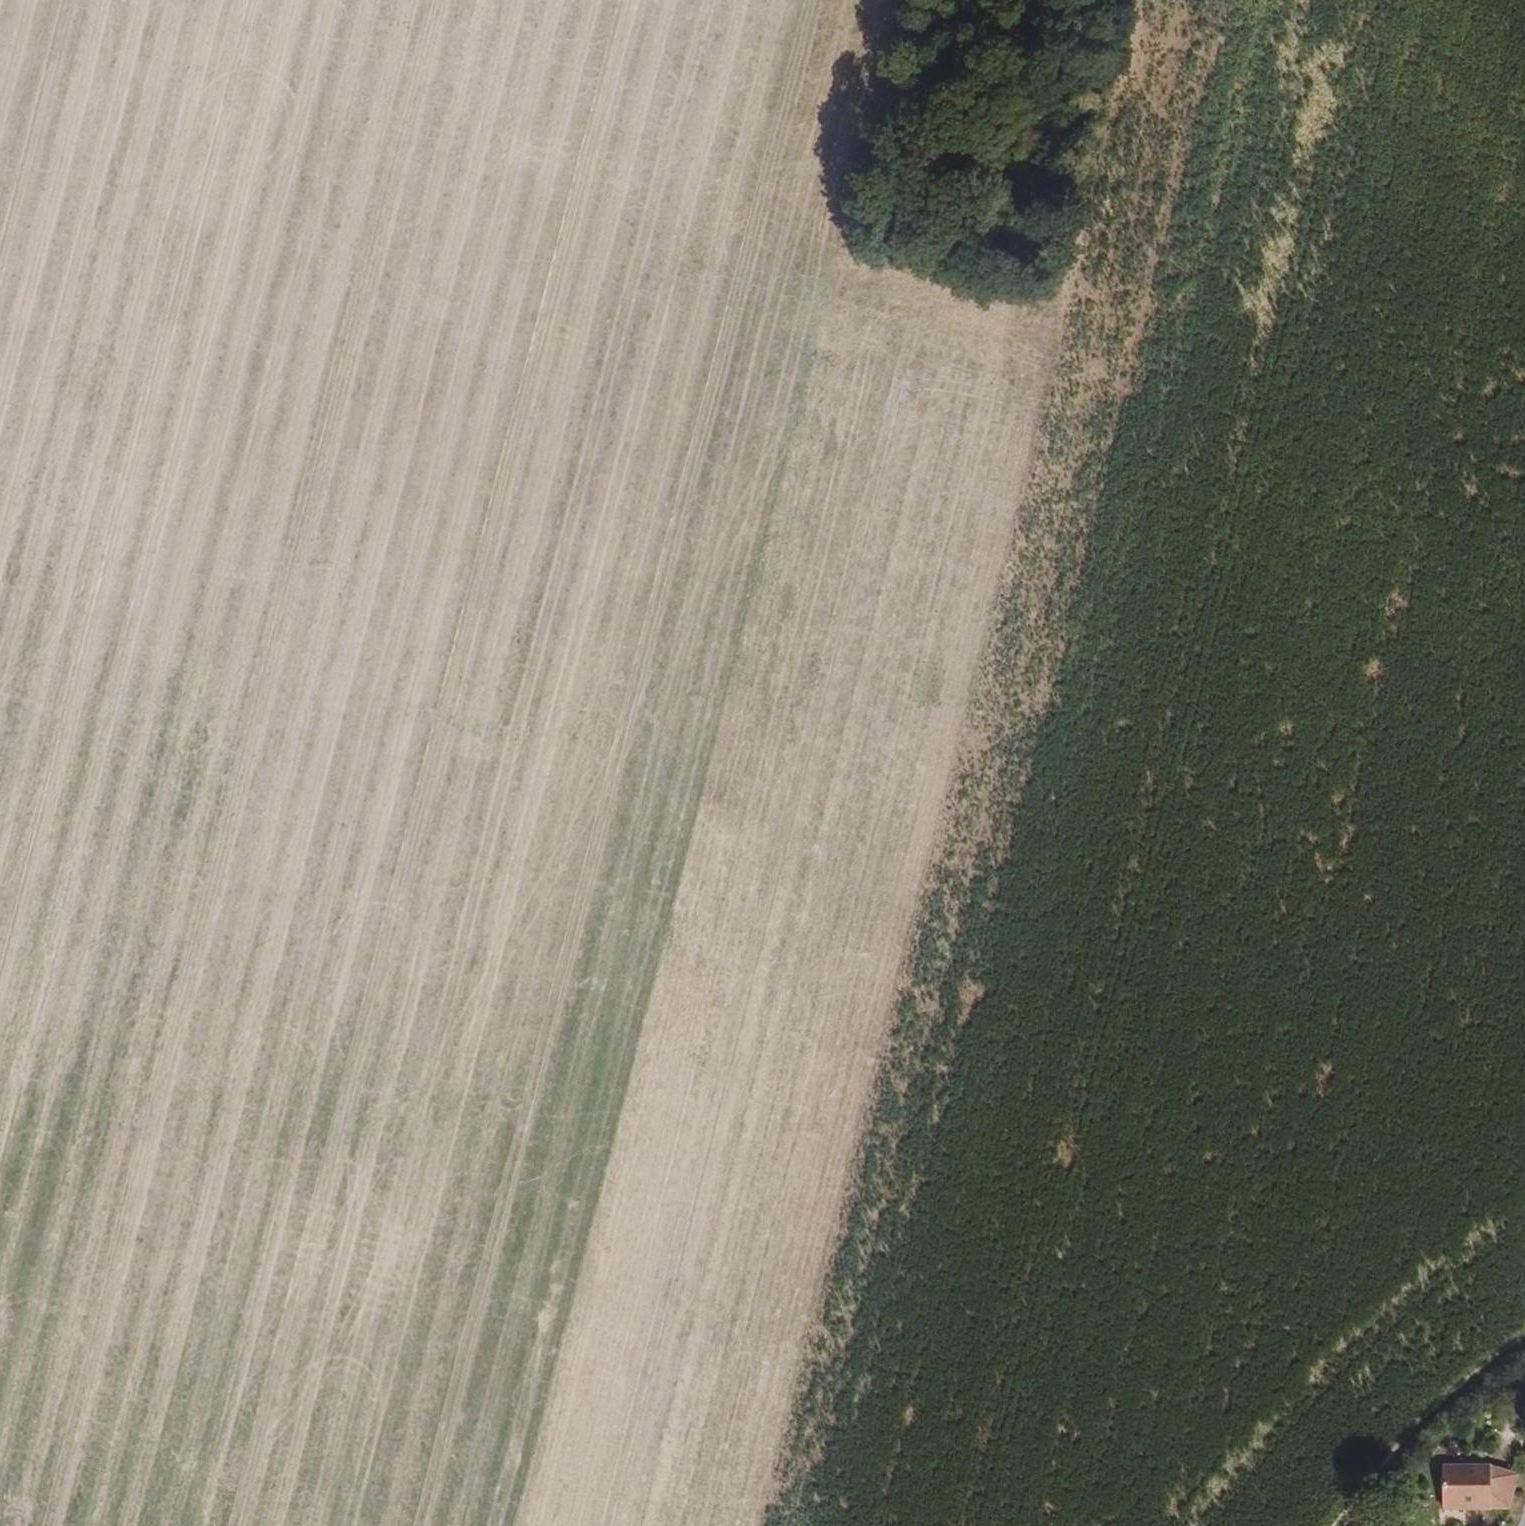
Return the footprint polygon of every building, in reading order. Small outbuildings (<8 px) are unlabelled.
[(1445,1505),(1514,1502),(1519,1471),(1493,1462),(1443,1465),(1445,1505)]
